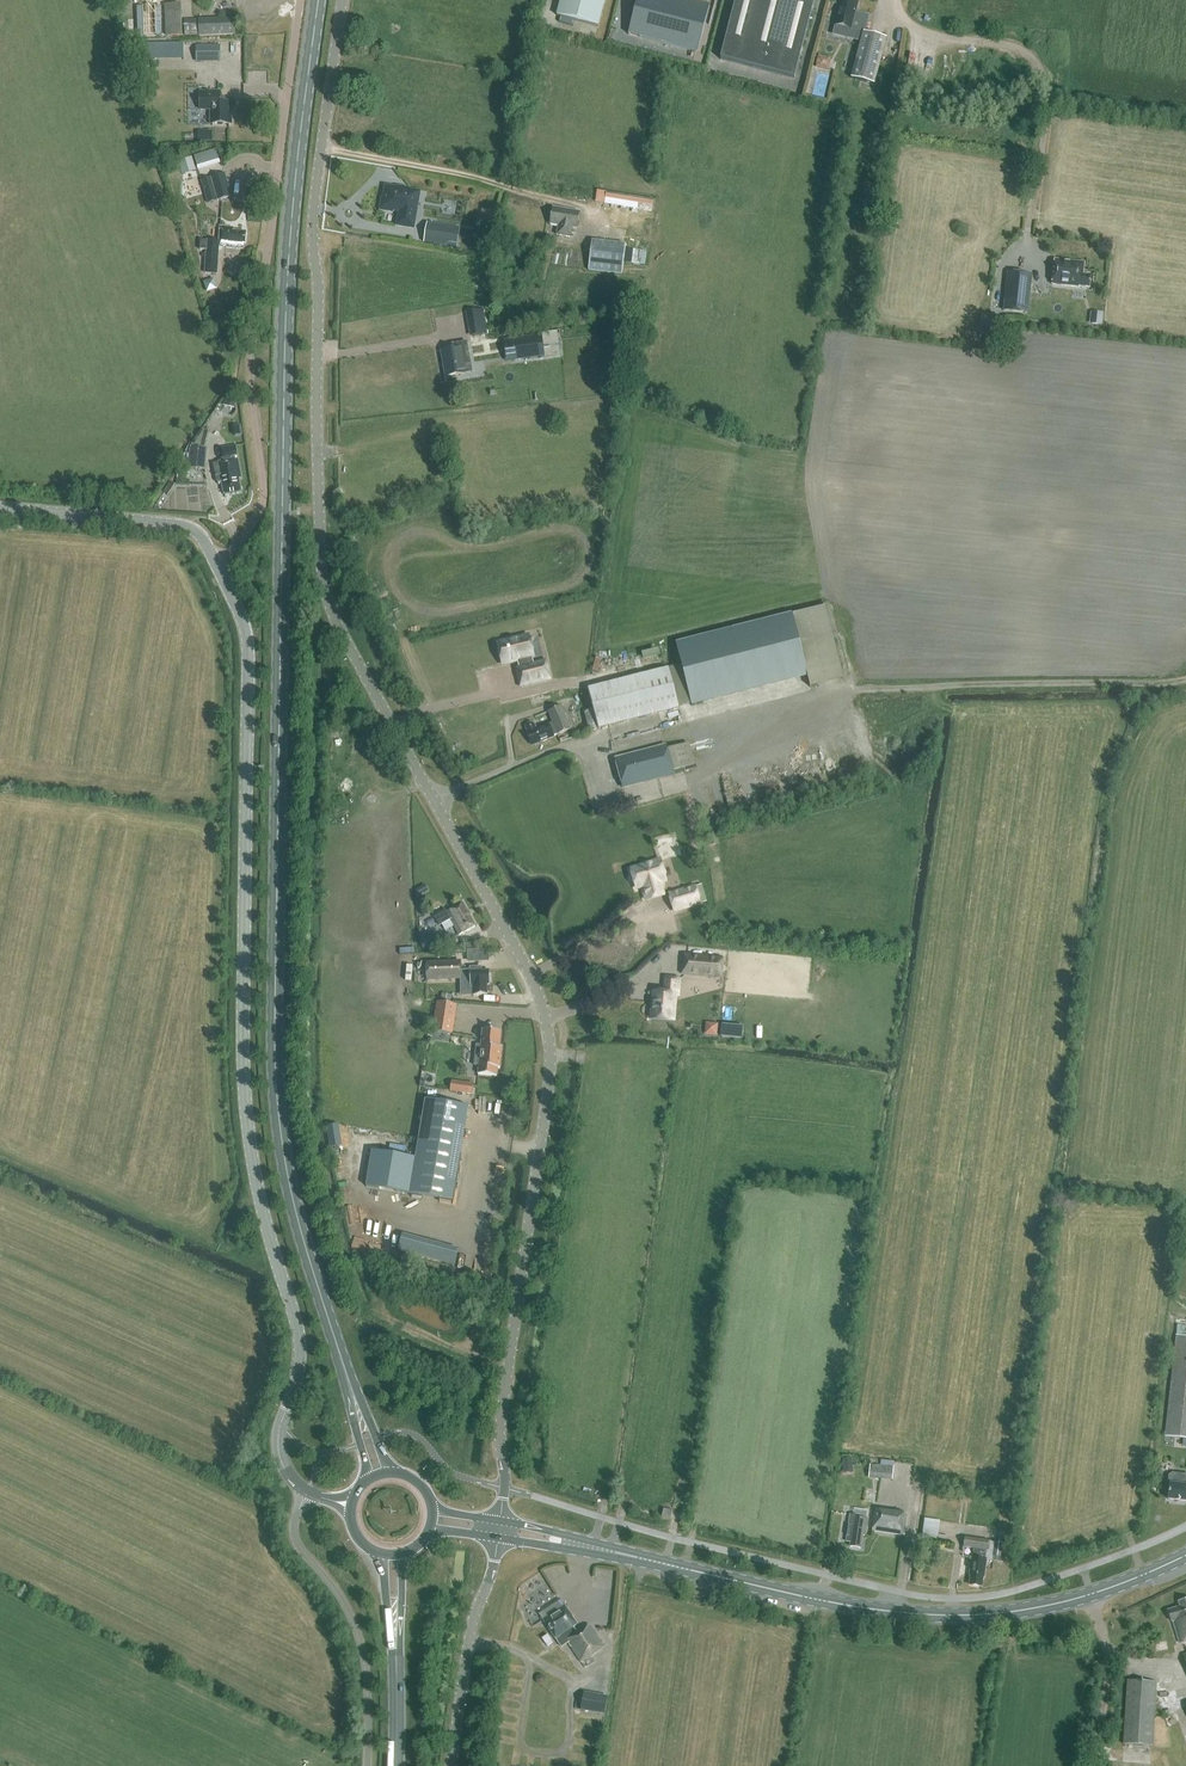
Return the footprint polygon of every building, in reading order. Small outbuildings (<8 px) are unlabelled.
[(605,0),(561,0),(557,16),(598,27),(605,0)] [(698,53),(710,6),(686,0),(637,0),(628,34),(698,53)] [(794,79),(815,0),(736,0),(720,59),(794,79)] [(833,33),(861,40),(864,32),(869,16),(855,13),(857,4),(842,0),(838,16),(836,15),(834,25),(835,25),(833,33)] [(182,36),(181,5),(165,5),(166,37),(182,36)] [(235,35),(234,18),(198,19),(199,37),(235,35)] [(864,32),(861,40),(851,78),(874,85),(887,38),(864,32)] [(196,46),(196,63),(220,62),(220,45),(196,46)] [(816,68),(829,70),(830,57),(817,56),(816,68)] [(213,124),(229,124),(232,124),(232,111),(229,111),(229,103),(221,103),(221,91),(201,91),(201,110),(213,110),(213,124)] [(167,119),(158,119),(158,128),(167,128),(167,119)] [(178,161),(180,168),(194,164),(192,157),(178,161)] [(231,197),(224,173),(210,178),(217,201),(231,197)] [(393,212),(393,210),(401,212),(399,225),(413,228),(419,194),(387,188),(385,199),(384,199),(382,210),(393,212)] [(654,200),(606,192),(605,199),(653,207),(654,200)] [(578,229),(580,213),(554,208),(551,225),(559,226),(558,236),(572,238),(574,229),(578,229)] [(490,230),(491,224),(480,222),(479,228),(490,230)] [(460,229),(427,223),(423,243),(456,248),(460,229)] [(233,232),(233,228),(221,227),(219,241),(201,240),(200,250),(206,251),(205,274),(217,274),(219,246),(240,248),(241,244),(245,244),(246,233),(233,232)] [(588,271),(622,275),(626,244),(592,240),(588,271)] [(1055,260),(1052,285),(1078,288),(1078,287),(1090,288),(1091,276),(1083,275),(1084,263),(1055,260)] [(1031,276),(1008,273),(1004,311),(1027,314),(1031,276)] [(204,282),(207,291),(217,288),(214,278),(204,282)] [(981,314),(980,327),(998,328),(999,316),(981,314)] [(486,326),(471,328),(473,336),(487,334),(486,326)] [(505,345),(504,341),(513,340),(515,357),(544,354),(542,336),(504,341),(504,345),(505,345)] [(442,352),(447,377),(466,374),(464,365),(471,363),(467,342),(455,345),(455,349),(442,352)] [(229,395),(223,406),(235,409),(235,397),(229,395)] [(221,448),(224,459),(238,456),(236,445),(221,448)] [(190,468),(205,470),(207,449),(191,447),(190,460),(189,468),(190,468)] [(189,468),(190,460),(184,459),(177,473),(176,485),(190,486),(190,480),(189,480),(190,468),(189,468)] [(239,480),(242,479),(238,460),(214,465),(217,483),(223,482),(225,495),(241,492),(239,480)] [(807,684),(840,678),(831,637),(834,636),(827,605),(670,638),(676,664),(669,666),(677,704),(805,678),(807,684)] [(517,669),(521,685),(549,678),(545,662),(533,665),(531,657),(533,657),(528,636),(498,644),(503,664),(518,660),(520,668),(517,669)] [(584,685),(593,727),(674,709),(665,668),(584,685)] [(553,693),(565,689),(563,683),(551,687),(553,693)] [(527,726),(526,728),(528,734),(532,745),(540,742),(541,743),(554,738),(554,736),(571,730),(562,707),(549,712),(553,724),(536,730),(534,725),(533,723),(530,723),(528,724),(527,726)] [(693,745),(708,742),(707,736),(692,739),(693,745)] [(668,749),(667,746),(617,759),(624,788),(686,772),(685,768),(695,765),(689,744),(668,749)] [(540,798),(542,801),(546,802),(549,800),(550,797),(548,794),(545,793),(542,794),(540,798)] [(660,860),(645,865),(645,866),(631,870),(633,875),(633,876),(631,877),(631,880),(632,882),(635,883),(635,882),(637,888),(643,886),(647,900),(664,895),(660,883),(666,881),(660,860)] [(674,913),(701,905),(695,884),(668,892),(674,913)] [(422,886),(416,890),(420,896),(426,893),(422,886)] [(450,919),(459,935),(475,925),(462,903),(438,917),(442,923),(450,919)] [(482,958),(482,953),(488,952),(488,951),(469,952),(469,961),(481,961),(482,958)] [(724,958),(721,956),(685,952),(685,954),(683,954),(681,975),(683,975),(683,976),(720,979),(721,978),(722,978),(724,958)] [(428,980),(470,978),(470,985),(472,985),(473,995),(487,994),(487,984),(490,984),(489,971),(482,971),(481,970),(470,970),(470,971),(461,971),(460,961),(427,963),(428,980)] [(654,992),(651,1019),(673,1021),(675,995),(679,995),(681,979),(666,978),(665,994),(654,992)] [(441,1002),(451,1004),(452,996),(442,995),(441,1002)] [(437,1002),(433,1030),(452,1033),(456,1005),(452,1004),(451,1004),(437,1002)] [(501,1031),(483,1029),(481,1045),(476,1045),(474,1065),(479,1066),(478,1074),(497,1076),(497,1068),(500,1068),(502,1047),(499,1047),(501,1031)] [(463,1083),(461,1094),(473,1095),(474,1084),(463,1083)] [(468,1106),(426,1099),(416,1158),(410,1194),(453,1201),(468,1106)] [(338,1125),(326,1127),(330,1147),(342,1145),(338,1125)] [(416,1158),(372,1150),(366,1186),(410,1194),(416,1158)] [(452,1264),(456,1247),(399,1232),(395,1248),(452,1264)] [(1185,1439),(1185,1337),(1177,1336),(1166,1437),(1185,1439)] [(842,1457),(843,1471),(853,1471),(853,1456),(842,1457)] [(869,1478),(893,1480),(894,1467),(870,1465),(869,1478)] [(1169,1480),(1170,1483),(1168,1499),(1185,1501),(1185,1475),(1173,1473),(1170,1476),(1169,1480)] [(662,1515),(671,1518),(673,1511),(664,1508),(662,1515)] [(904,1536),(908,1514),(876,1510),(872,1531),(904,1536)] [(851,1543),(850,1547),(861,1548),(863,1536),(865,1536),(868,1517),(851,1515),(846,1542),(851,1543)] [(921,1539),(947,1543),(948,1535),(938,1534),(940,1519),(925,1517),(921,1539)] [(965,1538),(963,1547),(973,1548),(972,1558),(970,1576),(971,1576),(970,1585),(981,1587),(982,1577),(984,1578),(986,1560),(1005,1562),(1007,1543),(965,1538)] [(1179,1601),(1180,1607),(1168,1610),(1168,1612),(1168,1613),(1169,1617),(1170,1617),(1171,1621),(1173,1621),(1180,1643),(1185,1641),(1185,1599),(1179,1601)] [(604,1648),(589,1625),(577,1633),(573,1627),(577,1625),(565,1606),(543,1620),(555,1639),(561,1647),(568,1643),(580,1662),(604,1648)] [(537,1678),(537,1681),(539,1684),(541,1684),(544,1682),(545,1679),(543,1676),(540,1676),(537,1678)] [(1123,1744),(1152,1746),(1156,1682),(1128,1681),(1123,1744)] [(604,1714),(608,1696),(584,1692),(580,1710),(604,1714)]
